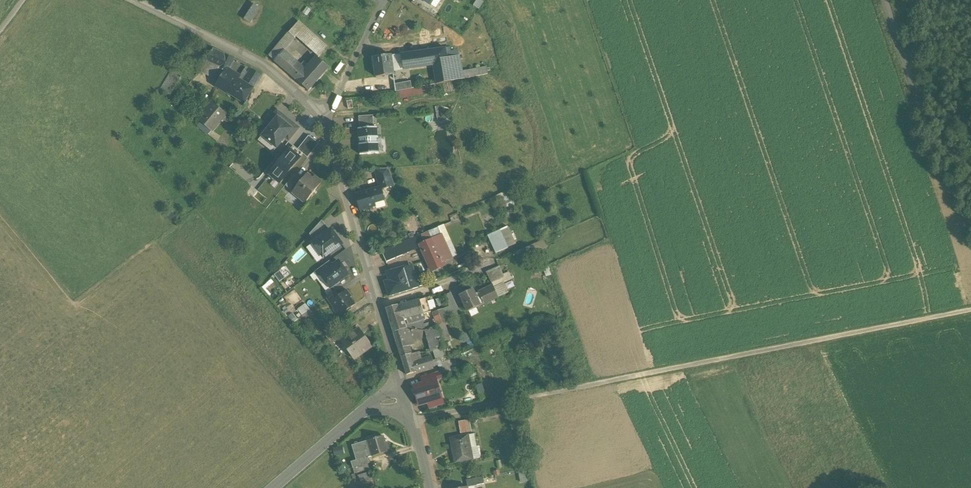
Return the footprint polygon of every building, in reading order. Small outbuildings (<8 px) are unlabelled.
[(252,22),(260,8),(254,4),(246,18),(252,22)] [(301,31),(324,51),(328,47),(300,22),(296,27),(301,31)] [(301,31),(296,27),(289,35),(294,40),(297,36),(301,31)] [(324,51),(301,31),(297,36),(320,56),(324,51)] [(289,35),(278,48),(283,53),(294,40),(289,35)] [(278,48),(270,58),(275,62),(283,53),(278,48)] [(445,48),(433,50),(435,64),(448,62),(447,58),(445,48)] [(233,59),(213,49),(206,62),(226,71),(233,59)] [(433,50),(413,53),(415,66),(435,64),(433,50)] [(298,65),(283,53),(275,62),(290,75),(298,65)] [(402,68),(415,66),(413,53),(400,54),(402,68)] [(392,56),(374,58),(376,77),(394,75),(392,56)] [(459,56),(447,58),(448,62),(435,64),(437,76),(438,84),(463,79),(462,71),(459,56)] [(317,60),(306,73),(318,82),(329,69),(317,60)] [(239,79),(226,71),(206,62),(202,72),(219,80),(216,86),(230,95),(239,79)] [(306,73),(298,65),(290,75),(310,92),(318,82),(306,73)] [(480,68),(462,71),(463,79),(481,75),(480,68)] [(252,70),(245,80),(255,86),(262,76),(252,70)] [(244,82),(239,79),(230,95),(244,103),(245,103),(247,102),(248,102),(249,100),(250,99),(250,97),(249,96),(255,86),(245,80),(244,82)] [(395,84),(396,92),(412,89),(411,81),(395,84)] [(396,92),(397,99),(439,92),(438,84),(412,89),(396,92)] [(211,102),(204,112),(206,114),(202,121),(203,122),(213,129),(213,130),(221,120),(223,121),(225,121),(226,119),(226,117),(224,116),(226,114),(211,102)] [(435,108),(437,120),(446,119),(444,106),(435,108)] [(276,110),(266,122),(271,126),(278,118),(282,114),(276,110)] [(282,114),(278,118),(271,126),(263,136),(277,147),(285,137),(292,129),(291,129),(294,125),(282,114)] [(373,116),(359,117),(359,129),(374,128),(373,116)] [(213,129),(203,122),(199,127),(208,134),(213,129)] [(294,125),(291,129),(292,129),(285,137),(290,141),(300,129),(294,125)] [(359,129),(358,129),(359,139),(360,139),(360,144),(359,144),(360,155),(379,154),(378,143),(377,143),(377,138),(378,138),(377,128),(374,128),(359,129)] [(309,136),(305,141),(315,149),(319,144),(309,136)] [(312,153),(315,149),(305,141),(302,145),(312,153)] [(308,158),(312,153),(302,145),(298,150),(303,154),(308,158)] [(270,175),(280,183),(303,154),(298,150),(294,154),(290,150),(270,175)] [(388,169),(375,170),(380,188),(381,188),(382,189),(394,186),(388,169)] [(299,180),(293,176),(285,186),(291,191),(299,180)] [(311,180),(306,176),(293,193),(306,203),(321,184),(313,178),(311,180)] [(380,188),(357,195),(361,210),(368,208),(370,210),(373,209),(374,207),(375,206),(374,204),(385,201),(382,189),(381,188),(380,188)] [(310,235),(315,242),(329,231),(322,221),(310,235)] [(439,227),(421,235),(425,243),(442,235),(442,234),(439,227)] [(508,227),(488,235),(496,253),(517,244),(508,227)] [(315,242),(313,244),(324,258),(342,244),(331,230),(329,231),(315,242)] [(421,234),(403,242),(408,251),(421,246),(420,245),(425,243),(421,235),(421,234)] [(425,243),(420,245),(421,246),(432,271),(444,265),(442,262),(451,258),(442,235),(425,243)] [(403,242),(381,251),(386,262),(408,253),(408,251),(403,242)] [(330,261),(315,272),(319,277),(321,276),(320,275),(333,266),(330,261)] [(333,266),(320,275),(321,276),(330,288),(348,274),(339,262),(333,266)] [(486,272),(492,284),(501,280),(503,283),(511,279),(508,272),(502,274),(499,266),(486,272)] [(406,267),(387,273),(391,286),(386,287),(389,296),(418,287),(413,269),(407,271),(406,267)] [(493,286),(499,298),(508,294),(503,283),(501,280),(492,284),(493,286)] [(493,286),(475,295),(480,307),(499,298),(493,286)] [(472,290),(461,295),(469,312),(480,307),(475,295),(472,290)] [(336,291),(327,298),(330,302),(339,295),(336,291)] [(339,295),(330,302),(335,309),(334,310),(338,316),(354,304),(345,291),(339,295)] [(433,313),(438,327),(439,327),(448,323),(449,323),(446,315),(460,310),(452,294),(445,297),(450,307),(433,313)] [(425,314),(431,312),(427,299),(420,301),(425,314)] [(420,301),(387,311),(394,332),(407,329),(404,321),(425,314),(420,301)] [(297,308),(304,321),(314,315),(307,303),(297,308)] [(337,319),(328,326),(331,331),(341,324),(337,319)] [(355,320),(346,326),(349,331),(358,325),(355,320)] [(448,323),(439,327),(446,348),(450,347),(449,343),(452,342),(448,330),(449,329),(448,323)] [(438,327),(426,330),(428,338),(432,352),(433,351),(441,349),(444,348),(438,327)] [(359,329),(342,341),(355,359),(372,347),(359,329)] [(407,329),(394,332),(401,356),(411,354),(414,353),(409,338),(407,329)] [(426,331),(407,329),(409,338),(428,338),(426,331)] [(441,349),(433,351),(436,359),(444,357),(441,349)] [(411,354),(401,356),(407,375),(417,372),(414,365),(411,354)] [(430,360),(433,368),(440,366),(443,375),(454,371),(451,360),(446,362),(444,357),(436,359),(430,360)] [(430,360),(414,365),(417,372),(433,368),(430,360)] [(435,373),(422,377),(424,384),(434,381),(437,380),(435,373)] [(434,381),(424,384),(416,386),(415,388),(418,395),(420,396),(422,404),(435,400),(438,395),(434,381)] [(510,411),(514,434),(521,433),(517,410),(510,411)] [(470,420),(459,422),(461,434),(472,432),(470,420)] [(469,435),(451,439),(455,463),(473,460),(469,436),(469,435)] [(475,435),(469,436),(471,448),(477,447),(475,435)] [(384,437),(368,441),(372,457),(390,452),(387,443),(385,443),(384,437)] [(368,441),(352,446),(356,461),(369,458),(372,457),(368,441)] [(477,447),(471,448),(473,459),(480,458),(478,447),(477,447)] [(356,461),(351,463),(353,468),(370,464),(369,458),(356,461)] [(527,469),(519,471),(521,483),(529,481),(527,469)] [(369,472),(358,475),(360,483),(371,480),(369,472)] [(480,478),(469,480),(471,487),(482,485),(480,478)]
